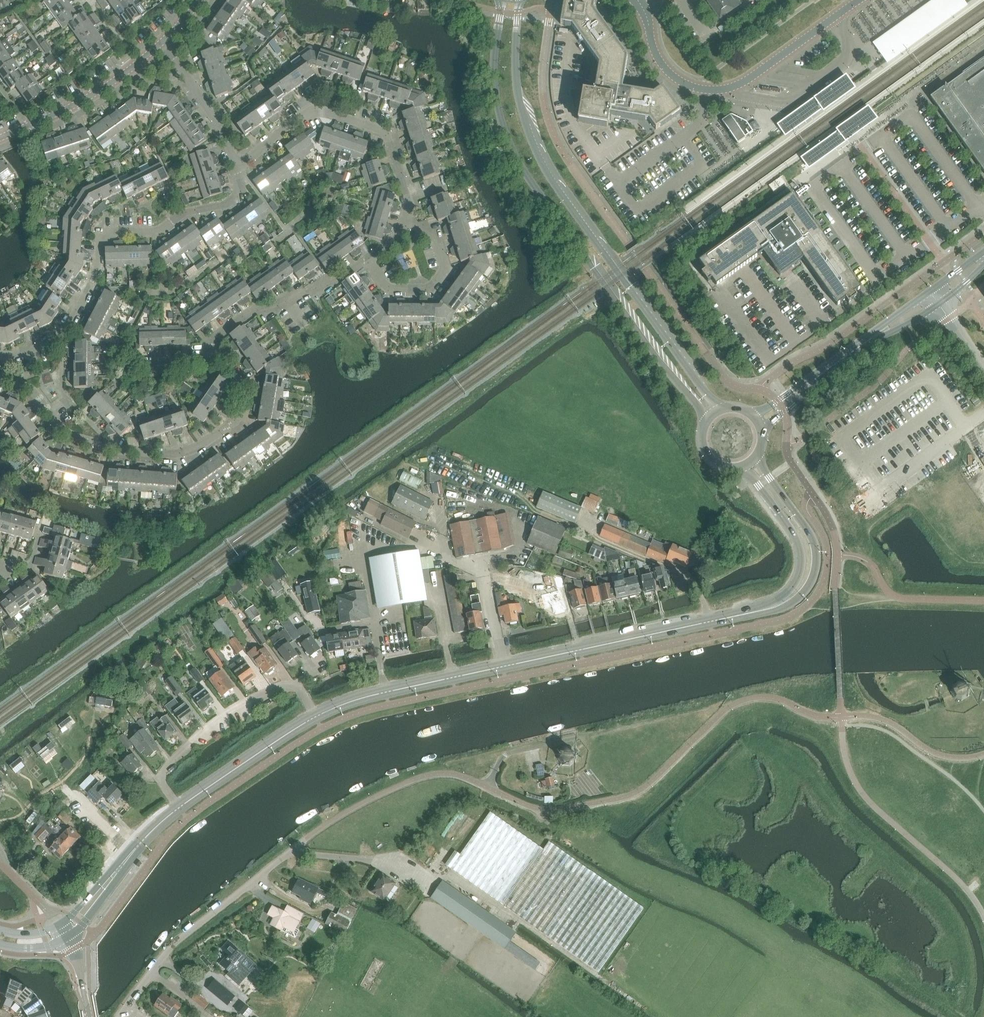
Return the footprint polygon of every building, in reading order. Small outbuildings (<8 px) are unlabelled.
[(43,2),(50,11),(66,0),(46,0),(43,2)] [(57,20),(73,8),(70,4),(75,0),(66,0),(50,11),(57,20)] [(113,9),(127,0),(108,0),(100,6),(103,10),(110,5),(113,9)] [(113,23),(136,6),(132,0),(127,0),(113,9),(117,14),(110,19),(113,23)] [(221,12),(235,22),(238,18),(240,19),(244,14),(224,0),(221,0),(220,1),(222,5),(225,7),(221,12)] [(244,14),(247,9),(245,7),(248,3),(244,0),(224,0),(244,14)] [(248,3),(256,9),(259,4),(261,5),(264,0),(244,0),(248,3)] [(560,25),(571,27),(598,65),(594,93),(582,92),(578,118),(581,122),(608,127),(609,115),(648,121),(655,131),(680,113),(668,97),(622,90),(627,58),(585,0),(564,0),(560,25)] [(720,19),(740,5),(737,0),(731,0),(729,2),(727,0),(707,0),(720,19)] [(886,63),(967,5),(964,0),(933,0),(873,44),(875,48),(876,47),(880,53),(879,53),(886,63)] [(141,3),(113,23),(116,27),(123,22),(126,27),(147,12),(141,3)] [(57,20),(63,29),(68,26),(68,25),(79,17),(84,13),(86,12),(83,7),(76,12),(73,8),(57,20)] [(211,15),(209,17),(230,33),(234,27),(232,26),(235,22),(221,12),(218,17),(215,15),(211,15)] [(68,26),(74,34),(98,17),(94,13),(87,18),(84,13),(79,17),(68,25),(68,26)] [(74,34),(81,43),(97,31),(94,27),(101,22),(98,17),(74,34)] [(230,33),(209,17),(207,20),(209,24),(211,26),(208,31),(222,41),(225,37),(227,38),(230,33)] [(15,28),(17,32),(24,27),(21,23),(15,28)] [(24,27),(17,32),(20,35),(26,31),(24,27)] [(81,43),(87,52),(110,35),(107,31),(100,36),(97,31),(81,43)] [(110,35),(87,52),(94,61),(110,49),(106,44),(113,39),(110,35)] [(12,49),(6,40),(2,43),(0,44),(0,57),(12,49)] [(27,45),(30,49),(36,45),(34,41),(27,45)] [(39,46),(46,55),(51,51),(45,42),(39,46)] [(36,45),(30,49),(33,53),(39,48),(36,45)] [(299,54),(305,62),(310,68),(313,66),(316,67),(321,51),(310,47),(299,54)] [(220,53),(218,48),(202,54),(204,60),(201,61),(198,64),(199,67),(224,59),(222,53),(220,53)] [(12,49),(0,57),(0,71),(14,60),(11,56),(15,53),(12,49)] [(322,76),(325,77),(333,53),(327,51),(326,53),(321,51),(316,67),(322,69),(321,72),(322,76)] [(338,75),(343,58),(339,57),(339,55),(333,53),(325,77),(328,78),(331,76),(332,73),(338,75)] [(45,59),(48,63),(54,59),(51,55),(45,59)] [(347,84),(355,60),(349,58),(348,60),(343,58),(338,75),(344,76),(343,79),(344,83),(347,84)] [(54,59),(48,63),(51,67),(57,62),(54,59)] [(226,65),(224,59),(199,67),(200,70),(204,71),(207,70),(209,76),(225,70),(224,66),(226,65)] [(983,171),(983,59),(946,86),(945,84),(944,89),(932,98),(983,171)] [(4,81),(21,69),(14,60),(0,71),(0,75),(4,81)] [(355,60),(347,84),(350,85),(353,83),(354,80),(360,82),(365,66),(360,64),(361,62),(355,60)] [(299,63),(294,67),(309,88),(312,86),(311,82),(310,79),(315,75),(310,68),(305,62),(301,65),(299,63)] [(73,72),(69,66),(65,69),(69,75),(73,72)] [(290,72),(286,75),(296,89),(301,85),(303,88),(306,90),(309,88),(294,67),(289,70),(290,72)] [(11,90),(16,87),(16,86),(27,78),(21,69),(4,81),(11,90)] [(227,75),(225,70),(209,76),(211,81),(208,82),(205,85),(206,89),(231,80),(229,74),(227,75)] [(58,77),(61,81),(67,77),(64,73),(58,77)] [(38,84),(32,74),(27,78),(16,86),(16,87),(22,95),(38,84)] [(846,74),(777,124),(783,133),(786,136),(822,109),(823,111),(856,87),(846,74)] [(281,76),(275,80),(291,101),(293,99),(293,95),(291,92),(296,89),(286,75),(282,78),(281,76)] [(369,101),(372,102),(380,77),(374,75),(373,77),(368,75),(363,92),(369,94),(368,97),(369,101)] [(379,97),(385,99),(390,83),(385,81),(386,79),(380,77),(372,102),(375,103),(378,100),(379,97)] [(233,87),(231,80),(206,89),(207,92),(211,93),(214,92),(216,98),(232,92),(231,87),(233,87)] [(291,101),(275,80),(270,84),(271,85),(267,89),(272,96),(278,102),(282,99),(284,101),(288,103),(291,101)] [(390,108),(393,109),(402,84),(395,82),(395,84),(390,83),(385,99),(390,101),(389,104),(390,108)] [(38,84),(22,96),(29,105),(45,93),(38,84)] [(401,104),(407,106),(412,90),(407,88),(408,86),(402,84),(393,109),(397,110),(400,107),(401,104)] [(154,96),(156,87),(155,87),(151,91),(150,93),(148,101),(134,99),(137,113),(152,115),(153,106),(153,102),(154,96)] [(153,106),(167,108),(175,96),(159,94),(159,92),(161,91),(160,88),(156,87),(154,96),(153,102),(153,106)] [(410,107),(411,111),(419,108),(419,109),(428,106),(424,94),(412,90),(407,106),(410,107)] [(191,109),(189,106),(185,106),(186,109),(184,110),(175,96),(167,108),(170,111),(165,115),(171,123),(175,120),(176,120),(191,109)] [(269,99),(267,97),(262,101),(277,122),(280,120),(279,116),(278,113),(283,109),(278,102),(272,96),(269,99)] [(126,121),(137,113),(134,99),(121,108),(120,107),(121,105),(117,103),(114,105),(126,121)] [(258,106),(254,109),(264,123),(269,120),(270,122),(274,124),(277,122),(262,101),(257,104),(258,106)] [(264,123),(254,109),(250,104),(241,111),(243,114),(259,135),(261,133),(261,129),(259,126),(264,123)] [(835,129),(837,131),(801,157),(809,168),(879,118),(872,108),(869,104),(835,129)] [(130,126),(126,121),(114,105),(111,107),(112,111),(113,113),(109,117),(120,133),(130,126)] [(399,124),(400,126),(425,119),(423,113),(421,113),(419,109),(419,108),(411,111),(403,113),(405,120),(402,120),(399,124)] [(170,123),(177,133),(193,122),(189,117),(192,115),(193,112),(191,109),(176,120),(175,120),(171,123),(170,123)] [(259,135),(243,114),(238,118),(239,120),(235,123),(245,137),(250,133),(252,135),(256,137),(259,135)] [(120,133),(109,117),(104,120),(102,118),(99,116),(96,119),(111,139),(120,133)] [(746,123),(733,116),(732,116),(731,116),(730,116),(722,122),(735,142),(744,136),(745,138),(753,133),(747,123),(746,123)] [(111,139),(96,119),(93,121),(93,124),(95,127),(90,130),(101,146),(111,139)] [(408,130),(410,136),(426,130),(425,126),(427,125),(425,119),(400,126),(401,130),(405,131),(408,130)] [(177,133),(184,142),(204,127),(202,124),(199,125),(196,127),(193,122),(177,133)] [(76,125),(72,126),(80,151),(92,147),(86,128),(80,130),(79,128),(76,125)] [(323,148),(330,150),(338,126),(335,125),(332,127),(331,130),(324,128),(319,144),(324,146),(323,148)] [(69,134),(64,136),(70,154),(80,151),(72,126),(69,128),(68,131),(69,134)] [(341,127),(338,126),(330,150),(336,152),(336,150),(342,152),(347,136),(341,134),(342,131),(341,127)] [(184,142),(191,152),(206,141),(203,135),(205,134),(207,130),(204,127),(184,142)] [(406,145),(407,149),(432,141),(430,134),(428,135),(426,130),(410,136),(412,141),(409,142),(406,145)] [(54,132),(51,133),(59,158),(70,154),(64,136),(58,138),(57,135),(54,132)] [(352,158),(360,133),(356,132),(353,135),(352,137),(347,136),(342,152),(346,153),(345,155),(352,158)] [(59,158),(51,133),(47,135),(47,138),(48,141),(41,143),(47,161),(59,158)] [(363,159),(369,143),(362,141),(363,138),(363,134),(360,133),(352,158),(357,160),(358,158),(363,159)] [(294,134),(291,136),(306,157),(311,153),(310,151),(315,148),(305,134),(299,138),(298,135),(294,134)] [(306,157),(291,136),(288,138),(289,142),(290,144),(285,148),(290,155),(296,161),(300,159),(301,160),(306,157)] [(415,152),(417,158),(433,153),(432,147),(434,147),(432,141),(407,149),(408,152),(412,153),(415,152)] [(190,155),(194,167),(218,159),(217,155),(213,154),(211,155),(209,149),(190,155)] [(413,167),(414,170),(439,162),(437,156),(434,157),(433,153),(417,158),(418,163),(416,164),(413,167)] [(296,161),(290,155),(286,159),(284,156),(280,154),(277,157),(292,178),(298,174),(297,172),(301,169),(296,161)] [(277,165),(272,169),(282,183),(286,179),(287,181),(292,178),(277,157),(275,158),(275,162),(277,165)] [(194,167),(197,177),(216,171),(214,166),(217,165),(219,162),(218,159),(194,167)] [(362,171),(364,177),(389,170),(388,167),(384,166),(381,167),(379,160),(362,166),(364,171),(362,171)] [(0,183),(10,176),(0,162),(0,163),(0,183)] [(439,162),(414,170),(415,173),(419,174),(422,173),(424,179),(440,174),(438,169),(440,168),(439,162)] [(161,164),(151,169),(161,190),(164,188),(165,185),(163,182),(169,179),(161,164)] [(262,168),(259,169),(274,191),(279,187),(278,185),(282,183),(272,169),(267,172),(265,169),(262,168)] [(151,169),(141,174),(148,189),(153,187),(155,189),(158,191),(161,190),(151,169)] [(274,191),(259,169),(256,172),(257,176),(258,178),(253,182),(263,196),(268,193),(269,195),(274,191)] [(389,170),(364,177),(366,184),(368,183),(370,188),(386,183),(384,177),(387,176),(390,173),(389,170)] [(197,177),(201,188),(225,180),(224,177),(220,176),(218,177),(216,171),(197,177)] [(141,174),(131,179),(141,200),(144,198),(144,195),(143,192),(148,189),(141,174)] [(120,184),(116,176),(106,182),(116,202),(119,200),(119,197),(118,194),(123,192),(120,184)] [(781,177),(769,185),(774,193),(786,184),(781,177)] [(131,179),(120,184),(123,192),(127,200),(133,197),(134,199),(137,201),(141,200),(131,179)] [(225,180),(201,188),(204,200),(223,194),(221,188),(224,187),(226,184),(225,180)] [(106,182),(96,186),(96,187),(102,200),(103,202),(108,199),(110,202),(113,204),(116,202),(106,182)] [(95,184),(84,190),(95,203),(102,200),(96,187),(96,186),(95,184)] [(84,190),(77,200),(91,209),(92,209),(95,203),(84,190)] [(375,195),(373,202),(398,209),(399,206),(396,203),(393,202),(395,196),(379,191),(377,196),(375,195)] [(429,212),(453,204),(451,198),(449,199),(448,194),(431,199),(433,205),(430,206),(428,209),(429,212)] [(857,297),(855,293),(861,288),(793,194),(769,212),(763,214),(758,219),(699,262),(705,271),(702,273),(713,289),(763,252),(780,276),(803,259),(837,306),(846,300),(848,303),(857,297)] [(68,206),(71,209),(73,210),(85,219),(86,220),(90,215),(92,217),(100,217),(101,215),(94,211),(93,210),(92,209),(91,209),(77,200),(74,198),(68,206)] [(250,199),(247,201),(262,222),(268,218),(266,217),(271,214),(261,200),(255,203),(254,201),(250,199)] [(247,210),(242,213),(252,227),(256,224),(257,226),(262,222),(247,201),(244,203),(245,207),(247,210)] [(373,208),(372,213),(388,218),(390,212),(393,213),(397,212),(398,209),(373,202),(371,208),(373,208)] [(274,211),(278,209),(274,203),(272,203),(270,204),(274,211)] [(455,210),(453,204),(429,212),(430,215),(434,216),(437,215),(439,222),(447,219),(455,216),(453,211),(455,210)] [(71,209),(64,219),(80,225),(85,219),(73,210),(71,209)] [(231,213),(229,214),(244,236),(249,232),(248,230),(252,227),(242,213),(237,217),(235,214),(231,213)] [(368,217),(367,223),(391,231),(392,228),(390,225),(387,224),(388,218),(372,213),(371,218),(368,217)] [(465,218),(463,213),(455,216),(447,219),(449,224),(446,225),(443,228),(444,231),(469,223),(467,217),(465,218)] [(244,236),(229,214),(226,216),(226,221),(228,223),(223,226),(223,227),(228,233),(233,241),(237,238),(238,239),(244,236)] [(63,232),(65,232),(66,231),(80,232),(80,225),(64,219),(63,232)] [(223,226),(218,219),(213,223),(211,220),(207,219),(205,221),(220,242),(225,238),(224,236),(228,233),(223,227),(223,226)] [(204,229),(199,233),(204,239),(209,247),(213,244),(214,246),(220,242),(205,221),(202,223),(202,227),(204,229)] [(391,231),(367,223),(365,230),(367,230),(365,236),(382,240),(384,234),(386,235),(390,234),(391,231)] [(454,240),(471,235),(469,230),(471,230),(469,223),(444,231),(445,235),(449,236),(452,235),(454,240)] [(183,225),(181,227),(196,248),(201,244),(200,242),(204,239),(199,233),(194,225),(189,229),(187,227),(183,225)] [(180,235),(175,239),(185,253),(189,250),(191,252),(196,248),(181,227),(178,229),(178,233),(180,235)] [(343,234),(358,256),(361,254),(361,249),(359,247),(364,243),(354,229),(350,233),(349,231),(343,234)] [(91,233),(82,232),(80,232),(66,231),(65,232),(65,243),(81,244),(82,238),(85,238),(91,235),(91,233)] [(339,240),(335,243),(345,257),(350,253),(352,256),(356,258),(358,256),(343,234),(338,238),(339,240)] [(451,253),(476,245),(474,239),(472,240),(471,235),(454,240),(456,246),(453,247),(450,250),(451,253)] [(165,238),(162,240),(177,261),(183,257),(181,256),(185,253),(175,239),(170,242),(169,240),(165,238)] [(177,261),(162,240),(160,242),(160,246),(162,249),(156,252),(167,266),(171,263),(172,265),(177,261)] [(129,248),(129,265),(134,265),(134,267),(141,267),(140,241),(137,241),(135,245),(135,248),(129,248)] [(140,241),(141,267),(147,267),(147,265),(153,264),(152,247),(146,248),(146,245),(143,241),(140,241)] [(111,266),(111,268),(118,268),(117,242),(114,242),(112,245),(112,248),(106,249),(106,266),(111,266)] [(117,242),(118,268),(124,267),(124,265),(129,265),(129,248),(123,248),(123,245),(121,242),(117,242)] [(64,255),(67,255),(90,256),(90,254),(84,250),(81,250),(81,244),(65,243),(64,255)] [(330,244),(325,248),(340,269),(343,267),(342,263),(341,260),(345,257),(335,243),(331,246),(330,244)] [(478,251),(476,245),(451,253),(452,256),(457,257),(459,256),(461,262),(470,260),(478,257),(476,252),(478,251)] [(340,269),(325,248),(320,252),(321,253),(316,256),(326,270),(332,267),(333,269),(337,271),(340,269)] [(298,258),(313,279),(316,277),(315,273),(313,270),(319,267),(309,253),(304,256),(303,254),(298,258)] [(490,266),(486,254),(478,257),(470,260),(471,263),(468,266),(482,276),(490,266)] [(67,255),(67,262),(83,268),(84,261),(87,261),(90,260),(90,256),(67,255)] [(294,263),(290,266),(294,273),(299,281),(305,277),(306,279),(310,281),(313,279),(298,258),(292,262),(294,263)] [(290,266),(285,259),(280,262),(279,260),(274,264),(289,285),(292,283),(291,279),(289,277),(294,273),(290,266)] [(67,262),(63,268),(62,269),(81,281),(83,278),(82,275),(79,274),(83,268),(67,262)] [(266,272),(276,286),(281,283),(282,285),(286,287),(289,285),(274,264),(268,268),(270,270),(266,272)] [(60,266),(53,276),(67,286),(71,281),(73,282),(80,283),(81,281),(62,269),(63,268),(60,266)] [(456,272),(477,287),(481,282),(479,280),(482,276),(468,266),(465,271),(462,269),(458,269),(456,272)] [(260,274),(255,277),(270,298),(273,297),(273,292),(271,290),(276,286),(266,272),(262,275),(260,274)] [(455,285),(469,295),(472,291),(473,292),(477,287),(456,272),(454,274),(456,278),(458,280),(455,285)] [(344,290),(348,295),(369,280),(367,277),(363,277),(360,279),(356,274),(342,284),(346,288),(344,290)] [(67,286),(53,276),(47,286),(66,299),(68,295),(66,292),(64,291),(67,286)] [(270,298),(255,277),(250,281),(251,283),(247,286),(252,293),(257,300),(262,296),(264,299),(268,300),(270,298)] [(252,293),(247,286),(242,278),(238,282),(236,280),(231,284),(246,305),(249,303),(249,298),(247,296),(252,293)] [(353,299),(356,303),(370,293),(366,288),(369,286),(371,282),(369,280),(348,295),(351,300),(353,299)] [(227,289),(223,292),(233,306),(238,302),(240,305),(244,307),(246,305),(231,284),(226,287),(227,289)] [(443,290),(464,305),(468,300),(466,299),(469,295),(455,285),(451,289),(449,288),(445,287),(443,290)] [(37,299),(44,304),(63,316),(64,315),(61,308),(59,307),(62,301),(44,289),(37,299)] [(445,298),(441,303),(455,313),(458,309),(460,310),(464,305),(443,290),(441,293),(442,296),(445,298)] [(94,298),(117,310),(120,304),(118,303),(121,299),(105,291),(102,297),(100,295),(96,295),(94,298)] [(213,297),(228,318),(231,316),(230,312),(228,309),(233,306),(223,292),(219,295),(218,293),(213,297)] [(357,308),(361,313),(382,298),(380,296),(376,296),(373,298),(370,293),(356,303),(359,307),(357,308)] [(209,302),(205,305),(215,319),(220,316),(221,318),(225,320),(228,318),(213,297),(207,301),(209,302)] [(95,312),(110,319),(112,315),(114,316),(117,310),(94,298),(93,301),(95,305),(98,306),(95,312)] [(366,317),(369,322),(383,311),(380,306),(382,305),(384,301),(382,298),(361,313),(365,319),(366,317)] [(401,325),(401,299),(398,299),(395,303),(395,306),(389,306),(389,315),(390,323),(394,323),(394,325),(401,325)] [(404,299),(401,299),(401,325),(407,325),(407,323),(412,323),(412,306),(406,306),(406,303),(404,299)] [(418,306),(412,306),(412,323),(417,323),(417,325),(424,325),(424,299),(420,299),(418,303),(418,306)] [(435,323),(435,306),(429,306),(429,303),(427,299),(424,299),(424,325),(430,325),(430,323),(435,323)] [(455,313),(441,303),(439,306),(435,306),(435,323),(448,323),(455,313)] [(44,304),(40,310),(52,323),(55,318),(58,319),(61,319),(63,316),(44,304)] [(151,305),(148,304),(143,313),(151,316),(151,305)] [(199,306),(194,310),(209,331),(212,329),(212,325),(210,323),(215,319),(205,305),(201,308),(199,306)] [(21,316),(28,331),(34,328),(35,331),(42,335),(43,334),(33,314),(34,313),(30,306),(19,312),(21,316)] [(19,312),(18,310),(8,316),(10,321),(12,324),(23,344),(24,344),(25,336),(23,333),(28,331),(21,316),(19,312)] [(40,310),(34,313),(33,314),(43,334),(46,332),(47,329),(45,326),(52,323),(40,310)] [(209,331),(194,310),(189,314),(190,316),(186,319),(196,333),(201,329),(203,331),(207,333),(209,331)] [(390,323),(389,315),(386,315),(383,311),(369,322),(377,332),(390,332),(390,323)] [(85,316),(84,319),(107,331),(110,325),(108,324),(110,319),(95,312),(92,317),(89,316),(85,316)] [(107,331),(84,319),(82,322),(84,325),(87,327),(84,332),(100,340),(102,335),(104,336),(107,331)] [(12,324),(5,327),(9,344),(15,341),(16,344),(19,346),(23,344),(12,324)] [(230,346),(232,349),(253,334),(249,328),(247,330),(244,325),(230,335),(234,341),(232,342),(230,346)] [(168,329),(163,329),(163,346),(169,346),(169,349),(171,353),(175,352),(174,326),(168,327),(168,329)] [(181,326),(174,326),(175,352),(178,352),(180,349),(180,346),(187,346),(186,328),(181,328),(181,326)] [(2,347),(2,344),(9,344),(5,327),(0,327),(0,349),(2,347)] [(152,353),(151,327),(145,327),(145,329),(140,330),(140,347),(146,347),(146,350),(149,353),(152,353)] [(158,327),(151,327),(152,353),(155,353),(157,349),(157,346),(163,346),(163,329),(158,329),(158,327)] [(240,349),(244,354),(258,344),(255,340),(257,339),(253,334),(232,349),(234,352),(238,351),(240,349)] [(68,350),(68,354),(94,353),(94,347),(92,347),(92,342),(75,342),(75,348),(72,348),(68,350)] [(243,365),(245,367),(266,352),(263,347),(261,348),(258,344),(244,354),(247,359),(245,361),(243,365)] [(270,357),(266,352),(245,367),(247,370),(251,370),(254,368),(257,373),(265,368),(271,363),(268,359),(270,357)] [(75,359),(75,365),(92,365),(92,360),(94,360),(94,353),(68,354),(68,357),(72,359),(75,359)] [(285,367),(278,358),(271,363),(265,368),(267,373),(266,375),(283,378),(285,367)] [(68,373),(68,377),(94,377),(94,370),(92,370),(92,365),(75,365),(75,371),(72,371),(68,373)] [(212,378),(208,383),(229,398),(231,395),(229,391),(227,390),(231,385),(217,375),(213,379),(212,378)] [(258,382),(258,386),(284,390),(285,384),(282,383),(283,378),(266,375),(265,381),(262,381),(258,382)] [(94,377),(68,377),(68,380),(72,382),(75,382),(75,388),(92,388),(92,383),(94,383),(94,377)] [(206,390),(203,394),(217,404),(221,399),(223,400),(227,401),(229,398),(208,383),(204,388),(206,390)] [(284,390),(258,386),(257,389),(261,392),(263,392),(262,398),(280,401),(280,396),(283,396),(284,390)] [(90,414),(92,417),(111,399),(107,394),(105,396),(101,392),(89,403),(93,408),(91,410),(90,414)] [(5,415),(4,415),(13,394),(12,393),(6,398),(5,400),(0,398),(0,417),(3,418),(5,415)] [(5,415),(11,418),(22,404),(16,402),(17,399),(17,396),(13,394),(4,415),(5,415)] [(199,397),(195,402),(216,417),(218,414),(216,410),(214,408),(217,404),(203,394),(200,398),(199,397)] [(981,403),(977,397),(971,401),(976,407),(981,403)] [(279,406),(280,401),(262,398),(262,404),(259,403),(255,405),(254,408),(280,412),(281,406),(279,406)] [(101,416),(105,420),(117,409),(114,405),(116,403),(111,399),(92,417),(95,419),(99,418),(101,416)] [(216,417),(195,402),(191,407),(193,408),(190,413),(204,423),(208,417),(210,419),(214,419),(216,417)] [(11,418),(16,424),(34,411),(32,408),(28,408),(26,410),(22,404),(11,418)] [(259,421),(267,422),(268,422),(276,424),(276,423),(277,419),(279,419),(280,412),(254,408),(254,412),(257,414),(260,415),(259,421)] [(106,431),(108,433),(127,415),(122,411),(121,412),(117,409),(105,420),(109,425),(107,427),(106,431)] [(177,409),(171,411),(179,435),(183,434),(183,430),(182,427),(188,425),(183,409),(178,411),(177,409)] [(16,424),(13,426),(20,435),(34,425),(30,421),(32,419),(35,412),(34,411),(16,424)] [(166,415),(161,417),(166,433),(172,431),(173,434),(176,437),(179,435),(171,411),(165,413),(166,415)] [(127,415),(108,433),(110,436),(114,435),(116,433),(121,437),(133,425),(130,422),(131,420),(127,415)] [(156,416),(150,418),(158,443),(161,442),(162,437),(161,435),(166,433),(161,417),(156,418),(156,416)] [(158,443),(150,418),(143,420),(144,422),(139,424),(144,440),(150,438),(151,441),(155,444),(158,443)] [(267,426),(263,429),(273,443),(283,436),(284,425),(276,423),(276,424),(268,422),(267,422),(267,426)] [(34,425),(20,435),(27,445),(46,431),(43,428),(40,428),(37,430),(34,425)] [(250,430),(265,451),(270,448),(269,446),(273,443),(263,429),(258,433),(257,430),(253,428),(250,430)] [(265,451),(250,430),(247,432),(248,436),(249,439),(245,442),(255,456),(259,453),(260,455),(265,451)] [(28,450),(36,459),(37,459),(47,449),(49,448),(49,447),(50,447),(56,441),(54,440),(47,441),(45,444),(41,439),(28,450)] [(56,441),(50,447),(54,449),(58,443),(56,441)] [(234,442),(232,444),(247,465),(252,461),(251,459),(255,456),(245,442),(240,446),(238,443),(234,442)] [(247,465),(232,444),(229,445),(229,450),(231,452),(226,456),(236,470),(240,467),(242,468),(247,465)] [(35,460),(43,469),(52,454),(47,449),(37,459),(36,459),(35,460)] [(56,471),(66,474),(73,452),(69,451),(67,453),(66,456),(60,454),(59,456),(55,470),(56,471)] [(66,474),(77,477),(82,461),(76,459),(77,456),(76,453),(73,452),(66,474)] [(55,473),(56,471),(55,470),(59,456),(52,454),(43,469),(55,473)] [(209,454),(206,456),(222,477),(227,473),(226,472),(230,468),(220,454),(215,458),(213,456),(209,454)] [(206,465),(201,468),(211,482),(215,479),(216,481),(222,477),(206,456),(204,458),(204,462),(206,465)] [(77,477),(88,480),(95,458),(91,457),(89,460),(88,462),(82,461),(77,477)] [(95,458),(88,480),(100,483),(104,467),(98,466),(99,463),(98,459),(95,458)] [(112,490),(119,490),(121,464),(117,464),(115,468),(115,471),(109,470),(107,487),(112,488),(112,490)] [(125,489),(130,489),(132,472),(126,471),(126,468),(124,465),(121,464),(119,490),(125,491),(125,489)] [(135,491),(142,492),(144,466),(140,466),(138,469),(138,472),(132,472),(130,489),(135,489),(135,491)] [(148,490),(153,491),(154,474),(148,473),(149,470),(147,466),(144,466),(142,492),(148,492),(148,490)] [(191,467),(188,469),(203,490),(208,487),(207,485),(211,482),(201,468),(196,472),(194,469),(191,467)] [(158,493),(164,494),(166,468),(163,468),(160,471),(160,474),(154,474),(153,491),(158,491),(158,493)] [(166,468),(164,494),(171,494),(171,492),(176,492),(178,475),(171,475),(171,472),(170,468),(166,468)] [(203,490),(188,469),(185,471),(186,476),(187,478),(182,482),(192,496),(197,492),(198,494),(203,490)] [(404,471),(399,482),(417,490),(422,480),(404,471)] [(441,477),(428,472),(428,483),(441,481),(441,477)] [(401,486),(392,504),(424,520),(433,502),(401,486)] [(582,509),(543,492),(537,507),(575,524),(582,509)] [(586,497),(582,507),(595,513),(599,503),(601,499),(591,495),(589,499),(586,497)] [(408,539),(416,523),(389,510),(382,506),(371,500),(365,513),(383,522),(381,526),(408,539)] [(9,535),(15,516),(4,513),(0,525),(0,532),(9,535)] [(450,525),(456,559),(502,550),(514,546),(511,528),(509,516),(507,514),(495,516),(494,513),(487,514),(488,518),(450,525)] [(15,516),(9,535),(20,538),(26,519),(15,516)] [(566,529),(538,517),(527,544),(555,555),(566,529)] [(37,523),(26,519),(20,538),(32,541),(37,523)] [(665,564),(667,559),(671,560),(671,561),(685,567),(691,553),(673,545),(672,549),(653,540),(651,544),(605,525),(600,536),(665,564)] [(43,533),(55,537),(74,542),(93,548),(96,538),(82,534),(80,541),(71,538),(73,531),(54,526),(53,530),(45,527),(43,533)] [(346,527),(336,528),(339,545),(349,544),(346,527)] [(74,542),(55,537),(53,546),(71,551),(74,542)] [(71,551),(53,546),(50,555),(68,561),(71,551)] [(573,551),(561,547),(559,555),(570,559),(573,551)] [(336,548),(323,550),(324,562),(320,562),(322,577),(340,575),(338,560),(335,560),(334,554),(337,553),(336,548)] [(369,559),(378,608),(427,600),(419,550),(369,559)] [(66,570),(68,561),(50,555),(47,565),(66,570)] [(275,559),(266,566),(276,580),(286,574),(275,559)] [(66,570),(47,565),(44,574),(63,580),(66,570)] [(650,566),(644,567),(646,576),(640,577),(644,593),(656,590),(650,566)] [(656,581),(659,580),(661,588),(670,586),(668,578),(670,577),(668,571),(655,566),(656,570),(653,570),(656,581)] [(631,579),(625,581),(629,596),(641,593),(635,569),(629,571),(631,579)] [(563,578),(551,575),(555,589),(565,586),(563,578)] [(38,576),(29,583),(40,598),(50,591),(38,576)] [(629,596),(625,581),(618,582),(616,576),(612,577),(617,599),(629,596)] [(597,578),(603,602),(615,599),(610,577),(601,579),(601,577),(597,578)] [(583,581),(589,605),(601,602),(597,587),(589,589),(587,580),(583,581)] [(313,582),(301,585),(301,586),(303,593),(308,614),(320,611),(313,582)] [(29,583),(20,589),(31,605),(40,598),(29,583)] [(588,605),(581,583),(575,585),(577,591),(569,593),(574,608),(588,605)] [(351,594),(337,597),(341,624),(360,621),(360,620),(370,618),(366,592),(365,592),(364,587),(350,589),(351,594)] [(20,589),(10,596),(21,612),(31,605),(20,589)] [(559,590),(539,596),(543,609),(550,607),(551,613),(553,613),(553,615),(563,612),(563,610),(564,610),(559,590)] [(501,592),(495,593),(499,616),(504,616),(506,624),(518,621),(516,613),(521,612),(520,604),(508,606),(506,597),(502,597),(501,592)] [(223,595),(216,600),(220,606),(227,601),(223,595)] [(467,615),(470,631),(483,628),(480,613),(482,612),(479,595),(471,597),(474,613),(467,615)] [(21,612),(10,596),(0,603),(11,618),(21,612)] [(253,606),(246,611),(253,621),(260,616),(253,606)] [(414,622),(417,639),(428,637),(436,636),(434,619),(432,620),(431,610),(425,607),(423,608),(425,621),(414,622)] [(217,616),(212,619),(215,624),(214,625),(225,641),(228,639),(230,642),(229,642),(238,655),(244,650),(236,638),(235,638),(233,636),(234,635),(222,619),(220,621),(217,616)] [(17,627),(11,618),(7,621),(13,629),(17,627)] [(285,629),(292,639),(294,641),(299,638),(303,644),(301,645),(310,657),(311,657),(320,650),(312,638),(314,637),(305,625),(305,626),(297,631),(288,618),(281,623),(285,629)] [(255,625),(249,629),(261,647),(267,642),(255,625)] [(285,629),(279,633),(283,639),(286,643),(292,639),(285,629)] [(369,629),(345,633),(347,649),(372,645),(369,629)] [(347,649),(345,633),(329,635),(332,652),(347,649)] [(298,656),(289,644),(289,643),(287,644),(286,643),(283,639),(274,645),(279,651),(287,663),(298,656)] [(265,673),(266,673),(268,674),(273,671),(273,668),(277,665),(268,652),(266,654),(263,650),(257,655),(259,658),(254,662),(259,668),(261,667),(265,673)] [(141,654),(135,665),(141,668),(147,658),(141,654)] [(216,656),(211,660),(218,670),(224,666),(216,656)] [(230,667),(243,685),(256,676),(243,658),(230,667)] [(196,668),(191,672),(196,679),(199,683),(204,680),(196,668)] [(225,676),(224,676),(221,672),(211,680),(214,684),(213,684),(223,697),(234,688),(225,676)] [(172,677),(166,681),(177,696),(183,691),(172,677)] [(195,688),(187,694),(192,700),(194,699),(202,710),(214,701),(203,686),(201,686),(199,683),(196,679),(191,683),(195,688)] [(144,680),(136,687),(146,699),(154,693),(144,680)] [(966,684),(961,683),(960,682),(953,687),(953,688),(952,693),(951,694),(956,701),(957,700),(962,701),(963,702),(970,698),(970,697),(971,692),(972,691),(967,684),(966,684)] [(172,715),(174,713),(183,725),(195,715),(183,700),(178,704),(176,702),(167,708),(172,715)] [(157,729),(166,740),(177,732),(165,716),(160,721),(158,718),(150,723),(155,730),(157,729)] [(142,719),(137,722),(144,732),(149,728),(142,719)] [(148,738),(145,735),(142,731),(131,740),(141,753),(143,752),(147,757),(149,756),(150,757),(159,750),(157,747),(158,746),(150,737),(148,738)] [(123,734),(118,738),(127,749),(132,745),(123,734)] [(577,755),(576,754),(574,750),(574,749),(565,747),(565,748),(561,751),(560,750),(558,759),(559,759),(561,764),(561,765),(570,767),(570,766),(574,763),(575,763),(577,755)] [(141,763),(133,754),(131,755),(128,752),(122,757),(125,760),(120,764),(124,770),(126,768),(130,774),(132,773),(133,774),(142,767),(140,764),(141,763)] [(90,776),(84,782),(88,785),(94,779),(90,776)] [(103,797),(112,806),(122,795),(114,786),(108,792),(105,788),(100,793),(94,788),(88,794),(97,803),(103,797)] [(64,812),(59,817),(67,825),(72,820),(64,812)] [(449,853),(442,863),(499,903),(506,908),(543,854),(484,812),(454,856),(449,853)] [(52,819),(47,825),(70,848),(81,838),(71,828),(68,831),(59,823),(58,825),(52,819)] [(59,838),(47,825),(36,836),(42,842),(47,836),(55,844),(50,849),(60,859),(70,848),(59,838)] [(551,843),(543,854),(506,908),(558,945),(604,880),(551,843)] [(383,875),(372,892),(388,901),(397,887),(399,888),(400,886),(383,875)] [(606,878),(604,880),(558,945),(600,975),(648,908),(606,878)] [(301,900),(311,905),(318,891),(326,895),(328,893),(299,879),(293,893),(302,897),(301,900)] [(530,945),(441,883),(435,891),(516,947),(517,946),(526,952),(530,945)] [(337,916),(331,914),(326,924),(344,934),(357,910),(344,903),(337,916)] [(281,931),(295,938),(299,931),(296,929),(303,915),(288,906),(284,913),(279,910),(279,911),(273,907),(268,915),(275,918),(271,925),(281,931)] [(320,924),(313,920),(309,926),(316,930),(320,924)] [(230,973),(228,975),(237,983),(248,971),(250,972),(248,970),(254,964),(252,963),(248,959),(229,942),(222,949),(229,955),(221,965),(229,972),(230,973)] [(375,959),(361,986),(370,991),(384,964),(375,959)] [(215,980),(208,989),(222,1001),(229,992),(215,980)] [(25,987),(12,981),(6,999),(15,1003),(25,987)] [(36,996),(25,987),(15,1003),(23,1009),(36,996)] [(182,1006),(172,998),(171,1000),(164,995),(155,1006),(168,1015),(171,1016),(174,1016),(178,1011),(182,1006)] [(45,1008),(36,996),(23,1009),(29,1016),(45,1008)] [(194,998),(189,1004),(201,1014),(206,1008),(194,998)] [(45,1008),(29,1016),(48,1016),(45,1008)]
